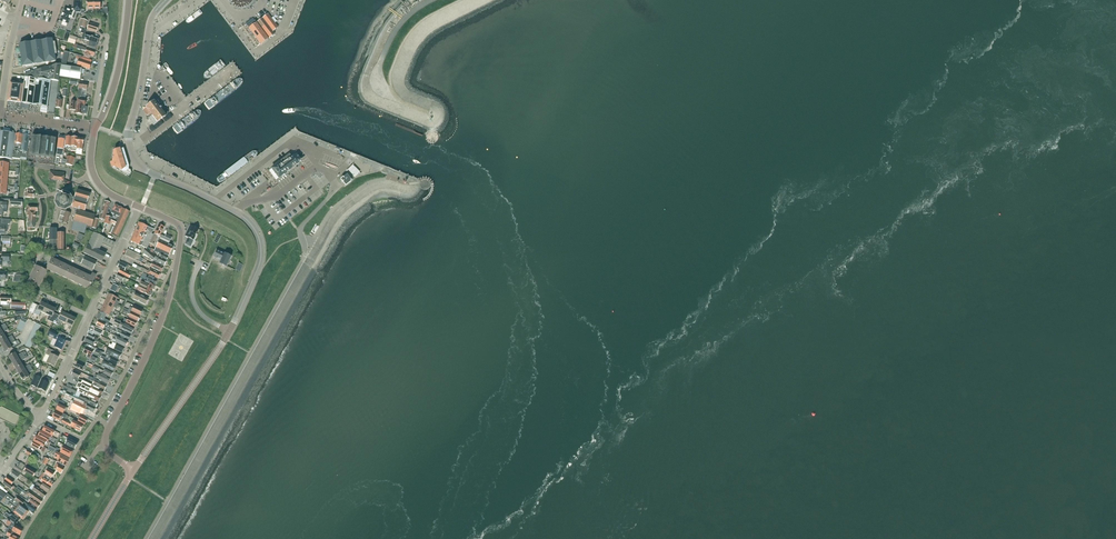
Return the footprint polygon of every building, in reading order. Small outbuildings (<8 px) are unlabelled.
[(62,16),(60,21),(63,22),(62,23),(67,25),(67,24),(68,24),(71,18),(74,19),(76,13),(81,13),(81,1),(74,1),(74,9),(72,9),(71,11),(65,9),(63,14),(63,13),(62,16)] [(268,14),(257,22),(269,38),(275,34),(273,32),(278,28),(268,14)] [(81,19),(79,27),(80,28),(79,32),(84,34),(82,39),(84,40),(98,44),(99,39),(85,34),(87,30),(85,30),(88,21),(81,19)] [(253,25),(249,28),(261,44),(268,39),(256,23),(255,21),(252,23),(253,25)] [(90,23),(88,29),(97,32),(99,25),(94,23),(94,25),(90,23)] [(70,35),(68,42),(75,45),(77,38),(70,35)] [(23,66),(56,61),(53,40),(54,40),(54,39),(19,45),(20,45),(21,56),(23,66)] [(84,40),(83,43),(87,45),(86,47),(96,50),(98,44),(84,40)] [(77,45),(76,48),(77,49),(81,50),(82,50),(86,51),(84,57),(90,59),(91,56),(94,56),(95,51),(87,49),(79,46),(77,45)] [(77,55),(74,64),(90,69),(91,64),(92,61),(80,57),(81,56),(77,55)] [(59,77),(61,66),(61,64),(42,68),(25,74),(25,77),(40,79),(59,81),(59,78),(59,77)] [(82,69),(62,65),(60,77),(80,80),(82,69)] [(21,103),(47,107),(50,81),(25,78),(21,103)] [(10,82),(7,101),(14,102),(20,103),(23,80),(22,80),(22,81),(19,81),(19,83),(10,82)] [(78,96),(84,97),(84,94),(82,94),(82,89),(87,90),(88,83),(80,82),(78,96)] [(84,97),(78,96),(78,97),(77,102),(71,101),(70,110),(75,110),(76,110),(76,113),(83,114),(87,114),(88,107),(84,107),(84,105),(85,105),(86,100),(86,98),(84,97)] [(154,101),(143,110),(147,116),(149,115),(149,116),(148,117),(149,118),(151,117),(151,118),(150,119),(151,121),(154,125),(166,116),(154,101)] [(13,153),(13,159),(20,160),(20,157),(27,158),(30,136),(29,136),(30,131),(28,131),(19,130),(19,135),(16,134),(15,144),(14,151),(16,151),(15,153),(13,153)] [(12,159),(15,133),(0,132),(0,158),(12,159)] [(41,137),(32,136),(30,161),(37,162),(54,163),(56,139),(41,137)] [(72,138),(71,146),(75,146),(75,150),(76,150),(76,154),(82,154),(84,139),(72,138)] [(59,139),(55,164),(59,165),(60,156),(63,156),(64,152),(64,150),(63,150),(65,140),(59,139)] [(114,152),(113,162),(114,166),(122,171),(123,171),(126,171),(129,169),(129,166),(124,149),(114,152)] [(291,154),(272,169),(279,178),(298,163),(300,160),(297,156),(293,157),(291,155),(291,154)] [(64,159),(62,165),(66,166),(66,164),(73,166),(75,158),(68,156),(67,160),(64,159)] [(9,171),(9,163),(0,162),(0,170),(9,171)] [(8,179),(9,171),(0,170),(0,178),(8,179)] [(50,171),(49,180),(57,181),(56,184),(60,184),(60,181),(64,182),(65,173),(50,171)] [(341,179),(341,180),(343,183),(343,182),(346,185),(351,181),(347,175),(344,178),(343,177),(341,179)] [(73,204),(72,208),(85,211),(90,194),(78,190),(74,201),(73,204)] [(59,198),(58,202),(60,206),(65,207),(69,205),(69,202),(70,201),(68,197),(63,195),(59,198)] [(99,219),(100,219),(105,220),(110,202),(105,201),(99,219)] [(115,205),(111,213),(119,217),(123,209),(115,205)] [(28,206),(27,216),(29,216),(28,230),(31,230),(31,229),(34,230),(35,228),(35,224),(35,217),(36,212),(37,212),(38,206),(28,206)] [(124,209),(112,234),(118,237),(130,212),(124,209)] [(92,228),(95,219),(96,216),(77,210),(72,228),(72,230),(85,234),(87,226),(92,228)] [(65,214),(62,222),(68,224),(71,213),(66,212),(65,214)] [(106,216),(104,224),(110,226),(112,218),(106,216)] [(8,224),(10,224),(10,220),(2,219),(2,223),(0,223),(0,234),(5,234),(5,233),(7,233),(8,232),(8,224)] [(140,223),(137,231),(144,234),(148,227),(140,223)] [(156,232),(152,240),(150,243),(155,245),(159,236),(160,237),(164,227),(159,225),(156,232)] [(191,226),(185,237),(188,238),(185,243),(186,244),(186,245),(191,247),(199,230),(198,229),(198,228),(195,227),(195,228),(191,226)] [(144,234),(152,238),(154,235),(152,234),(154,230),(148,227),(144,234)] [(50,240),(50,251),(65,251),(65,233),(57,233),(57,229),(53,229),(50,229),(50,240)] [(147,249),(152,238),(144,234),(137,231),(131,242),(147,249)] [(94,233),(88,247),(99,252),(102,243),(113,248),(115,243),(94,233)] [(174,247),(163,242),(160,240),(159,240),(156,247),(170,254),(174,247)] [(106,255),(99,252),(88,247),(85,254),(103,262),(106,255)] [(166,262),(170,254),(156,247),(154,251),(153,253),(160,256),(159,258),(158,257),(157,260),(155,259),(154,261),(164,266),(165,265),(166,265),(167,262),(166,262)] [(125,255),(139,262),(141,257),(142,256),(128,249),(125,255)] [(154,261),(155,259),(156,258),(147,250),(144,253),(154,262),(154,261)] [(217,250),(214,257),(222,260),(220,263),(227,266),(232,256),(225,253),(225,254),(217,250)] [(2,267),(2,265),(9,265),(9,261),(10,261),(10,255),(2,254),(2,259),(0,259),(0,267),(2,267)] [(82,255),(78,263),(94,270),(97,262),(82,255)] [(52,260),(47,269),(48,269),(52,271),(52,270),(56,272),(55,273),(59,275),(60,274),(63,275),(63,277),(67,279),(68,277),(71,279),(71,280),(75,282),(76,281),(79,283),(78,284),(83,286),(83,285),(87,286),(86,288),(90,289),(92,284),(96,275),(93,274),(90,279),(87,278),(87,277),(83,275),(82,275),(79,274),(79,273),(75,271),(74,272),(71,270),(72,269),(67,267),(67,268),(63,267),(64,266),(59,264),(56,263),(56,262),(52,260)] [(127,266),(120,262),(118,267),(125,271),(127,266)] [(153,263),(152,265),(147,262),(145,265),(146,266),(161,273),(163,268),(153,263)] [(239,263),(236,270),(240,272),(244,265),(239,263)] [(137,266),(136,268),(158,279),(160,274),(150,269),(149,271),(137,266)] [(32,278),(30,282),(35,285),(39,287),(42,282),(40,282),(42,279),(43,279),(45,275),(44,274),(45,271),(47,271),(37,267),(38,267),(37,271),(36,270),(34,275),(35,275),(33,278),(32,278)] [(120,269),(118,273),(129,278),(131,274),(120,269)] [(143,274),(142,277),(146,279),(145,281),(155,286),(157,281),(143,274)] [(141,283),(140,285),(142,286),(141,286),(145,288),(146,287),(152,290),(154,287),(144,282),(144,281),(141,279),(139,283),(141,283)] [(113,284),(110,290),(115,292),(118,286),(113,284)] [(142,286),(140,285),(137,290),(150,296),(152,290),(146,287),(145,288),(141,286),(142,286)] [(109,294),(106,300),(117,305),(119,302),(116,301),(117,298),(109,294)] [(136,294),(133,299),(145,305),(148,299),(136,294)] [(106,300),(103,306),(112,310),(113,307),(116,309),(117,305),(106,300)] [(41,312),(45,314),(49,306),(42,303),(40,307),(33,303),(29,312),(39,316),(41,312)] [(56,309),(49,306),(45,314),(49,316),(47,320),(53,323),(57,315),(54,313),(56,309)] [(103,306),(100,312),(107,315),(112,317),(113,314),(110,312),(112,310),(103,306)] [(128,310),(140,316),(143,310),(134,306),(133,309),(130,307),(128,310)] [(137,322),(140,316),(128,310),(126,314),(129,315),(128,317),(128,318),(137,322)] [(60,316),(57,315),(53,323),(59,326),(61,321),(65,323),(69,315),(62,312),(60,316)] [(100,312),(97,319),(103,322),(106,315),(100,312)] [(69,315),(65,323),(70,325),(66,332),(70,333),(77,319),(69,315)] [(128,318),(128,317),(125,316),(124,319),(121,318),(120,320),(122,322),(134,328),(137,322),(128,318)] [(99,321),(96,326),(103,329),(105,326),(106,326),(105,327),(109,329),(111,326),(109,325),(99,321)] [(114,323),(112,327),(117,329),(117,328),(131,335),(134,329),(121,323),(120,326),(114,323)] [(5,336),(2,332),(4,331),(5,332),(8,330),(7,327),(0,331),(0,339),(5,336)] [(111,327),(110,329),(122,335),(120,338),(128,341),(130,336),(114,328),(111,327)] [(67,338),(61,335),(50,330),(48,336),(58,340),(54,347),(61,350),(67,338)] [(128,342),(118,337),(114,335),(112,341),(125,347),(128,342)] [(5,336),(0,339),(0,342),(2,346),(14,339),(12,336),(9,338),(9,339),(7,341),(5,336)] [(85,340),(85,342),(93,345),(95,341),(87,337),(85,340)] [(16,342),(14,339),(2,346),(6,352),(12,348),(10,344),(12,343),(12,344),(16,342)] [(124,349),(116,345),(113,343),(112,345),(110,344),(108,347),(122,354),(124,349)] [(86,348),(83,353),(88,355),(87,357),(95,361),(97,358),(92,356),(92,357),(91,356),(94,351),(95,352),(96,349),(88,345),(86,348)] [(107,348),(105,353),(119,360),(121,355),(107,348)] [(46,354),(43,361),(47,363),(54,367),(58,357),(53,355),(55,352),(48,349),(46,354)] [(9,357),(13,363),(24,356),(24,355),(26,353),(25,351),(22,353),(23,353),(19,355),(20,356),(18,358),(15,353),(9,357)] [(119,361),(110,357),(108,356),(107,356),(106,358),(101,356),(103,352),(101,351),(100,354),(98,357),(108,362),(116,366),(119,361)] [(16,369),(22,365),(20,361),(22,360),(23,361),(26,359),(25,358),(28,357),(27,354),(13,363),(16,369)] [(116,367),(107,363),(103,361),(101,366),(113,372),(116,367)] [(25,370),(22,365),(16,369),(20,375),(31,367),(31,368),(34,366),(32,364),(30,365),(26,367),(27,368),(25,370)] [(37,377),(40,371),(43,366),(40,365),(38,369),(31,385),(37,387),(41,378),(37,377)] [(94,366),(92,369),(98,372),(110,378),(113,373),(105,369),(104,371),(100,369),(94,366)] [(31,367),(20,375),(24,381),(30,377),(27,373),(29,371),(30,373),(33,371),(31,368),(31,367)] [(42,380),(38,388),(46,391),(50,382),(49,382),(49,381),(50,382),(52,378),(53,379),(56,375),(50,372),(45,382),(42,380)] [(95,375),(94,378),(107,384),(110,379),(99,374),(98,376),(95,375)] [(92,385),(104,391),(107,385),(92,378),(90,381),(93,382),(92,385)] [(104,391),(92,385),(82,380),(81,384),(78,383),(76,388),(78,389),(77,392),(79,393),(81,394),(99,402),(104,391)] [(81,394),(79,393),(77,392),(71,389),(67,387),(63,386),(62,389),(75,396),(75,397),(78,399),(81,394)] [(61,401),(60,404),(72,410),(75,412),(76,412),(76,411),(82,414),(83,415),(85,409),(86,407),(81,405),(75,401),(75,400),(70,397),(67,402),(65,403),(61,401)] [(83,402),(96,408),(96,407),(97,407),(98,405),(98,404),(98,403),(90,399),(89,401),(86,399),(85,400),(83,399),(82,401),(83,402)] [(93,413),(96,408),(83,402),(81,405),(86,407),(85,409),(93,413)] [(60,404),(59,404),(56,410),(63,413),(65,410),(71,413),(72,410),(60,404)] [(56,411),(53,417),(59,421),(61,417),(66,419),(68,416),(64,414),(63,415),(62,414),(62,415),(56,411)] [(81,415),(82,414),(76,411),(76,412),(75,412),(74,414),(78,416),(77,417),(79,419),(78,421),(85,425),(88,419),(81,415)] [(71,423),(68,421),(66,424),(80,431),(83,425),(76,422),(77,421),(71,418),(69,420),(72,422),(71,423)] [(43,431),(43,432),(51,436),(52,437),(55,431),(47,426),(46,426),(43,431)] [(38,436),(38,437),(47,441),(48,442),(51,436),(43,432),(43,431),(41,431),(38,436)] [(35,440),(34,442),(44,447),(47,441),(38,437),(38,436),(37,436),(35,440)] [(68,438),(64,445),(74,450),(78,443),(68,438)] [(33,442),(31,445),(41,451),(43,447),(33,442)] [(64,445),(60,453),(70,458),(74,450),(64,445)] [(59,463),(64,465),(66,466),(69,459),(57,452),(55,456),(60,458),(58,462),(59,463)] [(64,465),(59,463),(58,464),(57,464),(54,468),(56,470),(62,474),(64,468),(63,467),(64,465)] [(16,466),(14,469),(22,474),(24,471),(23,470),(16,466)] [(27,466),(24,470),(34,476),(36,472),(27,466)] [(44,477),(41,481),(51,488),(55,483),(50,480),(55,473),(48,469),(45,474),(44,477)] [(13,471),(10,475),(17,480),(20,476),(13,471)] [(7,476),(5,480),(12,485),(14,481),(7,476)] [(14,486),(12,485),(5,480),(3,483),(11,490),(14,486)] [(43,483),(42,485),(42,486),(37,482),(35,485),(40,488),(40,489),(47,494),(51,489),(43,483)] [(47,495),(39,489),(33,484),(30,489),(44,499),(47,495)] [(29,498),(40,506),(43,501),(29,490),(27,493),(23,491),(22,492),(25,495),(28,497),(29,498)] [(7,494),(6,495),(7,495),(1,503),(6,506),(10,501),(13,504),(13,503),(18,507),(16,509),(26,516),(29,512),(22,506),(19,504),(20,503),(15,500),(7,494)] [(20,503),(19,504),(22,506),(22,505),(26,509),(34,514),(37,509),(37,510),(37,509),(30,504),(28,506),(17,497),(15,500),(20,503)] [(27,502),(30,504),(35,507),(38,509),(40,506),(29,498),(27,500),(28,501),(27,502)] [(26,516),(16,509),(15,510),(13,509),(12,511),(23,520),(26,516)] [(6,513),(4,516),(16,525),(20,519),(14,514),(10,519),(9,518),(11,516),(6,513)] [(10,526),(8,529),(20,535),(22,533),(23,531),(23,530),(16,525),(14,528),(10,526)] [(11,536),(13,533),(7,528),(4,535),(5,535),(5,536),(10,538),(9,538),(19,538),(11,536)]
